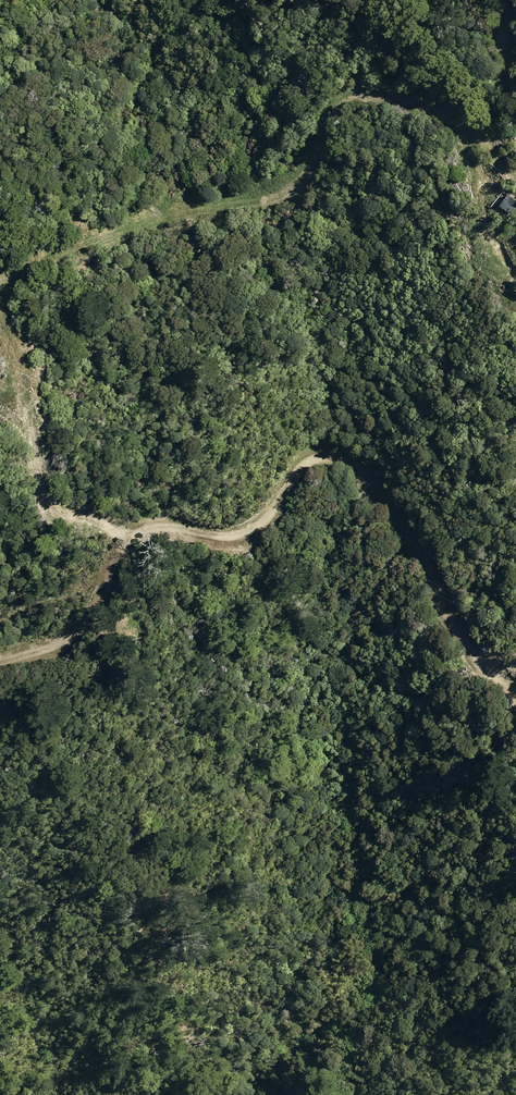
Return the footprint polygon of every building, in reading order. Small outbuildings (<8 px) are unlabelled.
[(456,131),(454,140),(468,143),(469,133),(456,131)]
